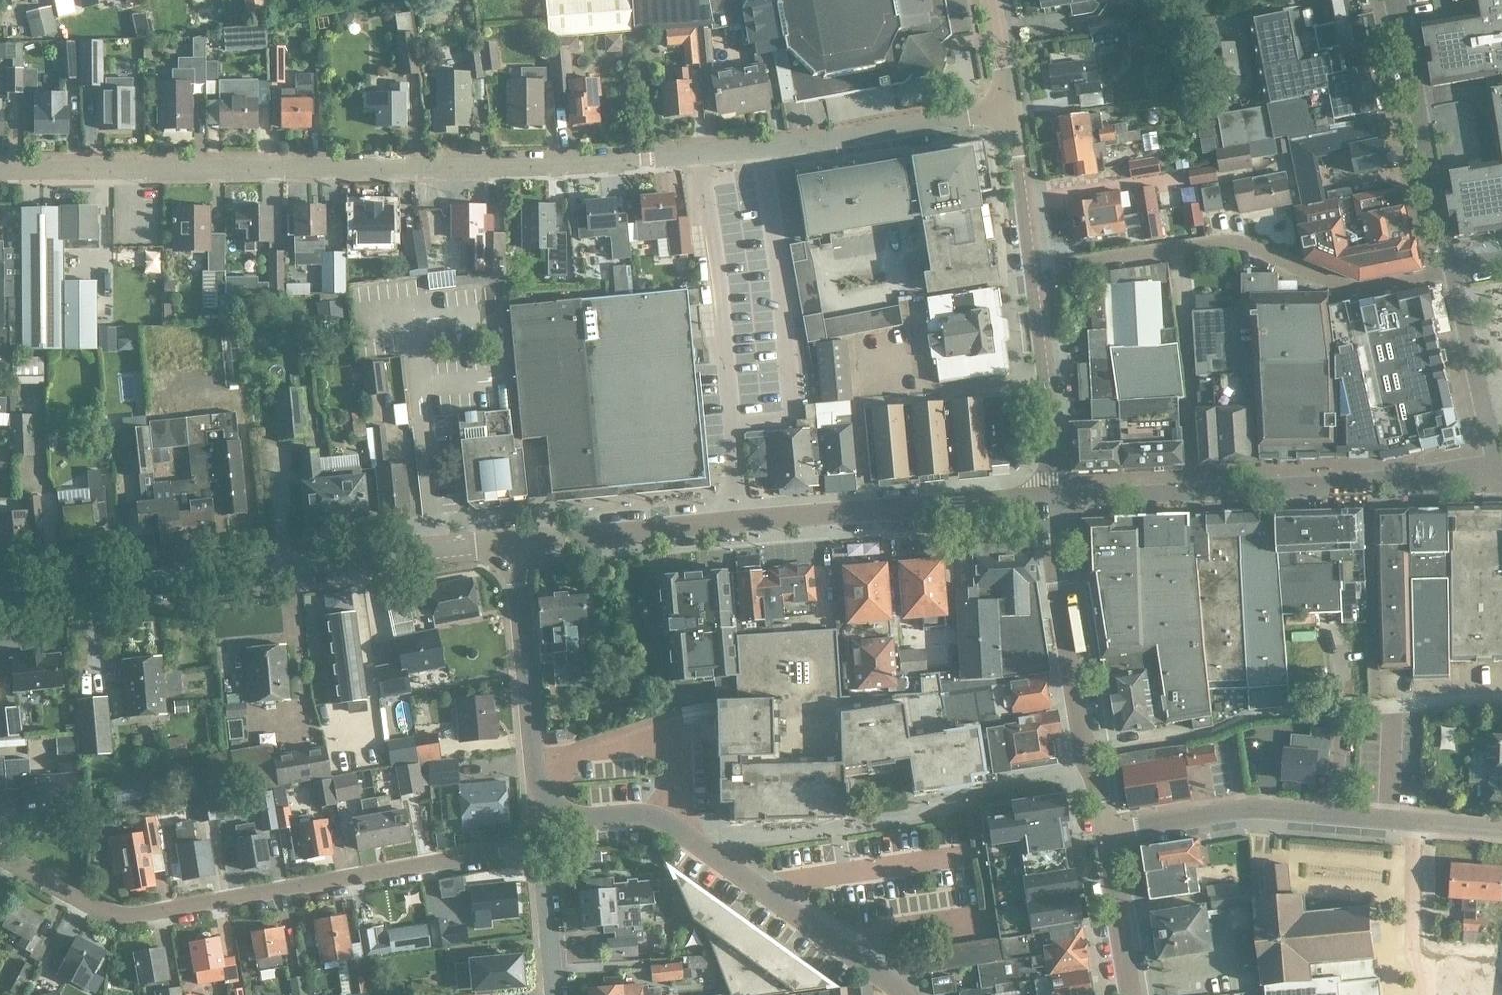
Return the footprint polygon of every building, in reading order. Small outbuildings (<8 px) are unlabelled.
[(57,14),(74,10),(71,0),(53,0),(57,14)] [(83,8),(97,5),(97,3),(109,0),(81,0),(83,8)] [(263,0),(251,0),(245,1),(247,13),(265,10),(263,0)] [(690,28),(688,0),(547,0),(550,38),(690,28)] [(780,97),(781,102),(877,84),(878,89),(886,88),(886,84),(938,74),(948,51),(942,43),(951,36),(943,26),(948,22),(943,0),(694,0),(696,17),(707,16),(709,30),(737,25),(740,47),(752,45),(755,59),(773,56),(780,97)] [(1070,4),(1073,17),(1094,13),(1100,5),(1093,0),(1089,0),(1087,0),(1086,0),(1042,0),(1043,9),(1070,4)] [(1349,117),(1378,111),(1359,17),(1350,19),(1347,0),(1339,0),(1319,4),(1320,9),(1313,11),(1312,9),(1251,21),(1274,141),(1287,138),(1351,128),(1349,117)] [(1457,102),(1432,106),(1434,122),(1437,122),(1445,169),(1445,173),(1444,173),(1455,238),(1488,233),(1489,235),(1501,233),(1501,0),(1447,0),(1449,11),(1454,10),(1456,19),(1423,24),(1426,42),(1421,43),(1425,69),(1430,68),(1433,83),(1428,84),(1428,87),(1433,87),(1488,77),(1501,164),(1484,167),(1483,162),(1482,163),(1478,137),(1474,114),(1471,107),(1465,103),(1457,102)] [(1089,35),(1129,29),(1126,13),(1122,14),(1107,4),(1099,17),(1087,18),(1089,35)] [(57,33),(51,7),(26,13),(32,39),(57,33)] [(394,34),(400,76),(418,74),(412,34),(414,33),(411,13),(394,15),(397,34),(394,34)] [(132,17),(137,38),(150,35),(145,14),(132,17)] [(696,17),(697,24),(700,63),(712,62),(709,30),(707,16),(696,17)] [(1239,81),(1240,75),(1236,43),(1218,45),(1215,18),(1200,20),(1206,68),(1213,67),(1215,78),(1217,84),(1223,88),(1229,88),(1235,86),(1239,81)] [(253,50),(268,48),(266,25),(251,27),(253,50)] [(228,33),(224,33),(226,52),(253,50),(251,27),(227,29),(228,33)] [(695,29),(664,32),(665,46),(683,45),(684,65),(698,64),(695,29)] [(1129,29),(1089,35),(1089,37),(1092,37),(1094,54),(1131,49),(1128,30),(1129,30),(1129,29)] [(598,124),(596,97),(598,96),(596,78),(573,80),(570,51),(579,51),(578,38),(548,41),(547,48),(553,94),(571,93),(571,99),(568,99),(571,126),(584,125),(584,127),(594,126),(594,124),(598,124)] [(57,43),(60,81),(78,79),(75,42),(57,43)] [(482,72),(483,72),(498,70),(495,42),(479,45),(479,51),(480,51),(482,72)] [(6,94),(22,94),(22,44),(0,44),(0,60),(13,60),(13,69),(6,69),(6,94)] [(85,46),(85,87),(101,87),(101,46),(85,46)] [(285,84),(285,47),(270,47),(270,84),(285,84)] [(435,74),(435,109),(434,109),(434,132),(456,132),(456,126),(470,126),(469,80),(483,78),(483,72),(482,72),(480,51),(479,51),(464,54),(467,73),(435,74)] [(712,75),(719,113),(736,110),(736,106),(748,104),(749,108),(767,104),(766,100),(780,97),(773,56),(755,59),(756,67),(712,75)] [(190,85),(205,84),(205,59),(194,59),(178,59),(179,69),(172,69),(172,84),(160,84),(160,108),(157,108),(157,123),(160,123),(160,130),(191,129),(190,85)] [(1053,90),(1076,87),(1077,96),(1079,96),(1081,108),(1103,105),(1099,73),(1084,75),(1082,61),(1050,66),(1051,72),(1048,72),(1050,85),(1052,85),(1053,90)] [(206,62),(206,82),(218,82),(218,62),(206,62)] [(521,69),(521,81),(509,82),(510,126),(541,125),(541,83),(546,82),(546,68),(521,69)] [(688,83),(687,83),(686,68),(676,69),(678,84),(662,85),(665,118),(691,115),(688,83)] [(282,91),(282,102),(282,129),(310,128),(310,115),(313,115),(313,76),(295,76),(295,90),(282,91)] [(404,128),(404,109),(407,109),(407,84),(393,84),(393,95),(366,95),(366,112),(378,113),(378,127),(404,128)] [(132,90),(101,91),(101,130),(132,130),(132,90)] [(64,96),(35,96),(35,134),(67,134),(67,110),(64,110),(64,96)] [(230,97),(230,103),(220,103),(220,126),(244,126),(244,129),(257,129),(256,96),(230,97)] [(1126,123),(1103,127),(1101,113),(1089,115),(1089,114),(1057,119),(1060,141),(1116,133),(1127,131),(1126,123)] [(1218,124),(1223,149),(1249,145),(1245,119),(1218,124)] [(1353,128),(1290,140),(1304,207),(1325,203),(1316,157),(1352,150),(1351,147),(1351,146),(1361,144),(1372,142),(1368,124),(1353,127),(1353,128)] [(1105,171),(1103,158),(1095,159),(1094,148),(1118,144),(1116,133),(1060,141),(1065,174),(1070,177),(1098,173),(1098,172),(1105,171)] [(1351,146),(1351,147),(1352,150),(1357,174),(1388,168),(1383,139),(1372,142),(1361,144),(1351,146)] [(794,173),(806,242),(820,239),(819,233),(921,216),(931,276),(925,278),(927,291),(926,291),(927,293),(997,281),(997,279),(995,280),(996,269),(995,269),(991,203),(976,206),(974,194),(990,191),(982,142),(794,173)] [(1253,168),(1249,145),(1223,149),(1217,150),(1221,174),(1253,168)] [(1160,171),(1157,157),(1129,162),(1132,175),(1160,171)] [(1191,186),(1218,181),(1215,166),(1188,171),(1191,186)] [(1284,173),(1234,183),(1240,213),(1290,203),(1284,173)] [(1139,214),(1159,211),(1155,187),(1135,190),(1139,214)] [(1340,189),(1342,200),(1338,200),(1348,251),(1367,247),(1367,249),(1410,241),(1412,240),(1406,207),(1390,210),(1387,191),(1353,197),(1351,187),(1340,189)] [(1222,210),(1218,188),(1203,190),(1206,212),(1222,210)] [(1092,196),(1093,202),(1071,206),(1074,223),(1110,217),(1110,219),(1124,217),(1120,191),(1092,196)] [(412,199),(413,210),(419,210),(422,228),(430,227),(429,216),(434,215),(432,197),(412,199)] [(635,221),(637,242),(669,239),(670,256),(691,254),(687,218),(674,219),(672,197),(641,200),(643,220),(635,221)] [(1416,271),(1410,241),(1367,249),(1367,247),(1348,251),(1338,200),(1325,203),(1304,207),(1296,209),(1306,260),(1361,282),(1416,271)] [(629,243),(627,224),(627,225),(626,213),(615,214),(614,202),(586,205),(587,211),(577,212),(579,240),(593,239),(592,231),(603,230),(604,239),(609,238),(610,248),(611,248),(612,259),(630,257),(628,243),(629,243)] [(299,204),(299,208),(296,208),(296,216),(288,217),(288,237),(295,237),(295,253),(312,253),(312,249),(324,249),(323,207),(312,207),(312,204),(299,204)] [(504,235),(491,235),(491,218),(484,218),(483,206),(453,207),(453,239),(467,239),(468,281),(486,279),(486,277),(505,277),(504,235)] [(529,250),(557,250),(557,229),(553,229),(553,206),(523,206),(524,230),(528,230),(529,250)] [(391,209),(368,209),(368,207),(355,208),(356,239),(380,239),(380,236),(392,236),(391,209)] [(16,297),(22,297),(22,349),(96,349),(96,298),(96,282),(63,282),(63,251),(63,242),(62,242),(62,208),(60,208),(60,209),(22,209),(22,263),(17,263),(16,297)] [(63,251),(98,251),(98,240),(96,240),(96,208),(62,208),(62,242),(63,242),(63,251)] [(179,212),(173,212),(173,248),(178,248),(178,251),(191,251),(191,253),(203,252),(203,251),(208,251),(208,271),(225,271),(225,264),(225,250),(224,234),(209,235),(209,208),(179,208),(179,212)] [(244,233),(244,243),(244,252),(254,252),(254,243),(271,242),(271,209),(243,209),(243,213),(235,213),(236,233),(244,233)] [(1110,217),(1074,223),(1076,240),(1104,235),(1126,231),(1126,229),(1140,227),(1142,240),(1163,236),(1159,211),(1139,214),(1124,217),(1110,219),(1110,217)] [(421,233),(403,236),(408,271),(426,269),(421,233)] [(803,242),(789,245),(792,263),(807,260),(803,242)] [(284,296),(283,253),(269,253),(270,296),(284,296)] [(342,253),(324,254),(324,294),(343,293),(342,253)] [(155,286),(156,260),(116,259),(116,285),(155,286)] [(807,260),(792,263),(794,272),(808,269),(807,260)] [(16,297),(17,263),(3,263),(3,297),(16,297)] [(1121,434),(1123,470),(1185,465),(1183,427),(1180,428),(1179,399),(1183,398),(1169,264),(1104,274),(1106,297),(1105,297),(1109,334),(1117,407),(1120,435),(1121,434)] [(1328,292),(1278,293),(1278,273),(1242,274),(1243,308),(1243,342),(1254,341),(1258,407),(1262,457),(1262,461),(1279,460),(1279,462),(1302,461),(1302,460),(1322,460),(1322,458),(1338,458),(1338,456),(1336,361),(1330,306),(1328,292)] [(226,277),(226,295),(269,294),(269,282),(257,283),(257,277),(226,277)] [(614,282),(615,296),(628,295),(627,280),(614,282)] [(1209,284),(1188,283),(1188,297),(1209,297),(1209,284)] [(1447,379),(1444,368),(1446,368),(1445,362),(1443,363),(1441,352),(1442,351),(1442,349),(1440,349),(1434,320),(1435,320),(1432,305),(1433,305),(1432,302),(1430,302),(1427,291),(1429,291),(1429,288),(1352,305),(1351,302),(1330,306),(1336,361),(1338,456),(1353,456),(1353,457),(1355,457),(1355,456),(1364,456),(1364,457),(1366,457),(1366,456),(1381,455),(1384,460),(1387,460),(1386,458),(1396,456),(1396,458),(1411,454),(1411,453),(1425,450),(1425,451),(1444,447),(1463,444),(1459,424),(1458,424),(1454,409),(1447,381),(1449,381),(1448,379),(1447,379)] [(929,318),(999,306),(998,300),(1003,296),(1003,290),(989,292),(988,289),(926,298),(929,318)] [(696,290),(579,301),(579,298),(507,306),(520,439),(544,437),(550,494),(607,489),(607,487),(700,478),(683,306),(698,305),(696,290)] [(219,325),(237,324),(239,324),(239,296),(218,297),(219,325)] [(1080,401),(1093,401),(1094,424),(1073,426),(1077,473),(1123,470),(1121,434),(1120,435),(1117,407),(1109,334),(1105,297),(1090,298),(1090,313),(1094,313),(1095,330),(1089,331),(1091,364),(1078,364),(1080,401)] [(7,345),(20,345),(20,299),(9,299),(9,329),(3,329),(3,327),(0,327),(0,344),(7,344),(7,345)] [(341,299),(310,301),(312,321),(343,318),(341,299)] [(925,334),(926,340),(1008,327),(1007,322),(1000,315),(999,306),(929,318),(929,321),(925,322),(927,333),(925,334)] [(1255,407),(1258,407),(1254,341),(1243,342),(1243,308),(1193,311),(1197,375),(1203,375),(1204,394),(1200,394),(1204,464),(1258,461),(1255,407)] [(826,339),(821,313),(802,317),(807,343),(826,339)] [(931,360),(935,359),(1006,348),(1005,344),(1010,339),(1008,327),(926,340),(927,346),(929,345),(931,360)] [(116,352),(115,328),(100,328),(101,352),(116,352)] [(821,403),(847,401),(841,341),(815,343),(821,403)] [(1006,348),(935,359),(939,384),(1000,374),(1000,372),(1002,371),(1008,366),(1006,348)] [(44,385),(44,359),(13,359),(13,385),(44,385)] [(387,394),(383,362),(360,365),(364,397),(387,394)] [(308,438),(304,389),(274,391),(278,441),(308,438)] [(1014,396),(984,399),(991,466),(1009,464),(1018,454),(1014,396)] [(991,469),(991,466),(984,399),(984,398),(944,402),(950,473),(991,469)] [(854,472),(849,415),(849,402),(816,404),(822,475),(854,472)] [(944,402),(905,406),(911,476),(950,473),(944,402)] [(816,428),(812,429),(767,433),(772,490),(817,486),(816,476),(822,475),(816,404),(804,405),(805,421),(815,420),(816,428)] [(871,480),(911,476),(905,406),(864,410),(871,480)] [(511,409),(459,414),(467,501),(484,499),(484,501),(511,498),(511,497),(527,495),(523,448),(515,448),(511,409)] [(210,504),(211,517),(245,513),(235,412),(185,418),(192,479),(194,506),(210,504)] [(31,415),(11,416),(13,456),(33,455),(31,415)] [(354,439),(366,438),(363,423),(352,425),(354,439)] [(406,511),(402,466),(388,467),(384,426),(374,428),(377,468),(377,469),(381,514),(406,511)] [(127,475),(152,472),(146,427),(120,431),(127,475)] [(304,522),(335,519),(330,470),(318,471),(316,450),(301,452),(304,484),(301,485),(304,522)] [(359,467),(330,470),(335,519),(365,516),(361,479),(360,479),(359,467)] [(12,471),(12,480),(31,481),(31,472),(12,471)] [(178,514),(182,541),(214,538),(211,517),(210,504),(194,506),(192,479),(169,482),(172,504),(176,503),(177,515),(178,514)] [(139,529),(159,527),(160,544),(182,541),(178,514),(177,515),(176,503),(172,504),(169,482),(152,483),(154,502),(137,504),(139,529)] [(25,498),(26,511),(0,514),(0,551),(31,547),(29,528),(42,527),(39,496),(25,498)] [(105,512),(95,513),(94,502),(59,505),(61,528),(57,528),(59,544),(107,540),(105,512)] [(1449,507),(1448,577),(1448,582),(1448,587),(1450,662),(1501,661),(1501,506),(1449,507)] [(1448,577),(1449,507),(1410,508),(1412,583),(1448,582),(1448,577)] [(1414,643),(1412,583),(1410,508),(1375,509),(1379,670),(1414,669),(1414,643)] [(1361,593),(1360,580),(1365,580),(1363,509),(1339,510),(1342,611),(1343,624),(1354,623),(1353,610),(1356,610),(1355,593),(1361,593)] [(1342,611),(1339,510),(1277,512),(1284,614),(1342,611)] [(1209,512),(1196,512),(1199,579),(1242,577),(1240,534),(1246,534),(1245,513),(1245,511),(1209,512)] [(1112,644),(1104,645),(1106,659),(1109,678),(1115,677),(1116,685),(1112,686),(1121,739),(1193,728),(1186,687),(1225,681),(1224,673),(1248,669),(1242,577),(1199,579),(1196,512),(1152,514),(1116,516),(1117,553),(1118,561),(1120,581),(1123,611),(1124,627),(1109,627),(1112,644)] [(1284,614),(1277,512),(1245,513),(1246,534),(1240,534),(1242,577),(1251,710),(1292,708),(1284,614)] [(1116,516),(1084,518),(1086,582),(1094,582),(1120,581),(1118,561),(1117,553),(1116,516)] [(960,679),(1042,673),(1034,606),(1032,583),(1033,582),(1032,559),(1029,554),(974,556),(975,587),(954,589),(959,670),(960,679)] [(902,563),(899,563),(903,616),(943,613),(939,560),(938,560),(938,556),(902,558),(902,563)] [(848,563),(849,568),(843,568),(845,598),(842,598),(843,623),(839,623),(840,636),(842,636),(844,665),(839,665),(840,690),(883,688),(884,693),(898,692),(898,695),(916,693),(915,676),(919,675),(922,675),(920,652),(897,654),(897,646),(893,646),(892,638),(889,638),(883,565),(878,565),(877,561),(848,563)] [(767,619),(769,619),(815,615),(814,602),(815,602),(811,567),(795,568),(795,564),(782,565),(783,569),(767,571),(768,578),(760,579),(762,606),(771,605),(771,612),(767,613),(767,619)] [(736,568),(736,573),(735,573),(741,635),(765,633),(770,632),(769,619),(767,619),(767,613),(771,612),(771,605),(762,606),(760,579),(759,571),(754,572),(754,567),(736,568)] [(735,636),(732,573),(725,573),(725,572),(657,578),(661,617),(666,616),(667,621),(661,621),(662,633),(667,632),(671,681),(735,675),(735,674),(737,674),(735,636)] [(389,611),(429,603),(434,625),(478,617),(471,576),(426,585),(427,588),(386,596),(389,611)] [(1120,581),(1094,582),(1099,615),(1101,627),(1109,627),(1124,627),(1123,611),(1120,581)] [(1414,643),(1414,669),(1414,679),(1450,678),(1450,662),(1448,587),(1448,582),(1412,583),(1414,643)] [(585,623),(582,591),(537,595),(539,626),(541,626),(542,645),(552,644),(553,651),(576,649),(574,624),(585,623)] [(337,704),(366,700),(355,613),(325,617),(337,704)] [(1109,627),(1101,627),(1102,630),(1104,645),(1112,644),(1109,627)] [(922,675),(919,675),(920,695),(841,698),(840,690),(839,665),(837,630),(735,636),(737,674),(735,674),(735,675),(737,700),(715,701),(718,804),(727,804),(727,824),(817,822),(817,820),(844,820),(843,778),(868,774),(868,775),(892,772),(892,771),(909,768),(913,793),(953,787),(953,789),(996,782),(995,774),(988,729),(947,735),(942,706),(938,674),(922,675)] [(437,653),(439,652),(434,631),(399,638),(404,664),(376,670),(381,697),(409,692),(405,671),(439,664),(437,653)] [(284,645),(246,648),(251,702),(289,698),(284,645)] [(371,669),(389,666),(387,649),(368,652),(371,669)] [(11,660),(14,692),(62,687),(59,655),(11,660)] [(161,656),(122,659),(128,715),(166,712),(161,656)] [(565,660),(567,679),(581,678),(580,659),(565,660)] [(567,679),(565,660),(552,661),(553,680),(567,679)] [(1225,681),(1186,687),(1193,728),(1194,727),(1214,724),(1210,698),(1248,692),(1246,684),(1249,684),(1248,669),(1224,673),(1225,681)] [(947,735),(988,729),(1017,725),(1016,719),(1048,714),(1048,712),(1042,673),(960,679),(959,670),(937,671),(938,674),(942,706),(947,735)] [(103,690),(75,692),(80,747),(108,744),(103,690)] [(490,695),(457,698),(460,740),(494,737),(490,695)] [(174,701),(174,713),(188,712),(187,700),(174,701)] [(295,718),(295,709),(239,710),(239,700),(219,700),(220,709),(235,708),(236,725),(280,724),(280,718),(295,718)] [(18,708),(0,710),(0,738),(21,735),(18,708)] [(1056,764),(1051,735),(1057,735),(1053,711),(1048,712),(1048,714),(1016,719),(1017,725),(988,729),(995,774),(1056,764)] [(1318,745),(1329,746),(1330,730),(1312,728),(1311,742),(1302,741),(1298,746),(1298,751),(1286,750),(1286,752),(1280,753),(1279,765),(1285,766),(1284,779),(1316,781),(1318,752),(1318,745)] [(1483,782),(1501,783),(1501,734),(1485,733),(1483,782)] [(416,737),(417,761),(439,758),(435,734),(416,737)] [(186,756),(184,737),(164,739),(167,759),(186,756)] [(417,761),(416,737),(387,741),(390,765),(417,761)] [(247,790),(271,786),(285,783),(330,776),(325,748),(273,757),(271,745),(230,753),(237,791),(247,790)] [(1189,761),(1187,751),(1186,746),(1166,748),(1149,750),(1123,755),(1131,809),(1191,800),(1185,761),(1189,761)] [(1187,751),(1189,761),(1190,767),(1217,762),(1214,746),(1187,751)] [(79,754),(78,755),(57,756),(59,773),(80,772),(79,754)] [(1478,772),(1479,756),(1466,755),(1465,770),(1478,772)] [(424,786),(459,784),(458,759),(441,760),(395,767),(401,795),(425,791),(424,786)] [(4,761),(6,790),(23,789),(24,810),(67,806),(64,774),(30,777),(29,760),(4,761)] [(235,781),(232,763),(207,767),(209,785),(235,781)] [(349,799),(351,808),(362,806),(361,800),(356,773),(332,777),(333,780),(332,780),(336,802),(349,799)] [(313,806),(336,802),(332,780),(310,784),(313,806)] [(503,781),(458,785),(462,826),(506,822),(503,781)] [(1483,782),(1480,782),(1479,811),(1501,812),(1501,783),(1483,782)] [(271,791),(256,794),(262,831),(278,829),(271,791)] [(409,840),(404,810),(402,800),(391,801),(390,795),(374,798),(382,844),(409,840)] [(979,807),(986,859),(1067,848),(1068,848),(1065,823),(1066,822),(1062,795),(979,807)] [(382,844),(374,798),(361,800),(362,806),(364,816),(352,818),(357,848),(382,844)] [(200,823),(216,820),(213,801),(196,803),(200,823)] [(341,805),(331,807),(336,827),(346,825),(341,805)] [(280,828),(288,826),(292,826),(290,817),(289,806),(275,809),(278,828),(280,828)] [(190,822),(188,809),(158,815),(160,828),(174,825),(181,862),(171,864),(173,880),(184,878),(184,880),(212,875),(206,841),(196,842),(192,821),(190,822)] [(310,814),(290,817),(292,826),(288,826),(294,860),(332,854),(326,820),(315,822),(310,814)] [(1231,838),(1240,839),(1240,815),(1231,815),(1231,838)] [(154,884),(149,852),(160,850),(154,817),(137,820),(139,834),(110,839),(115,873),(123,872),(126,889),(154,884)] [(253,823),(236,826),(238,839),(237,839),(243,870),(268,865),(263,835),(255,836),(253,823)] [(1201,840),(1201,837),(1143,846),(1147,872),(1196,864),(1219,861),(1216,838),(1201,840)] [(1070,870),(1067,848),(986,859),(990,881),(1070,870)] [(1196,864),(1147,872),(1151,898),(1200,891),(1196,864)] [(1381,978),(1375,978),(1373,957),(1374,957),(1369,907),(1355,908),(1355,907),(1352,907),(1352,909),(1340,910),(1339,908),(1336,908),(1336,910),(1324,911),(1324,909),(1321,910),(1321,912),(1309,913),(1309,910),(1305,910),(1304,895),(1299,896),(1298,889),(1292,890),(1290,864),(1266,866),(1268,892),(1262,893),(1263,898),(1257,899),(1258,913),(1256,914),(1256,919),(1258,919),(1262,962),(1260,962),(1260,966),(1262,966),(1264,984),(1266,983),(1266,988),(1258,989),(1258,994),(1382,994),(1381,978)] [(1476,917),(1478,897),(1479,867),(1454,865),(1452,895),(1464,896),(1463,909),(1466,910),(1464,941),(1475,942),(1476,917)] [(1479,867),(1478,897),(1501,899),(1501,869),(1479,867)] [(990,881),(997,937),(998,940),(1078,928),(1078,923),(1080,922),(1073,869),(1070,870),(990,881)] [(826,982),(669,870),(692,920),(704,929),(729,994),(772,994),(832,987),(830,985),(830,986),(824,987),(824,982),(825,982),(826,982)] [(579,893),(580,910),(637,905),(637,907),(652,906),(651,894),(675,891),(668,877),(613,882),(613,878),(587,880),(588,892),(579,893)] [(512,883),(470,887),(474,921),(516,916),(512,883)] [(1247,889),(1211,896),(1213,908),(1249,902),(1247,889)] [(684,911),(675,891),(651,894),(652,906),(653,914),(684,911)] [(31,951),(38,938),(33,935),(42,917),(15,903),(4,924),(24,935),(18,945),(31,951)] [(614,933),(614,939),(641,937),(640,929),(633,929),(632,918),(638,918),(637,907),(637,905),(580,910),(581,927),(602,925),(603,934),(614,933)] [(1206,906),(1154,914),(1161,957),(1213,949),(1206,906)] [(791,940),(799,928),(777,914),(769,926),(791,940)] [(315,921),(320,949),(322,962),(349,957),(343,916),(315,921)] [(1487,918),(1476,917),(1475,942),(1485,943),(1487,918)] [(430,922),(434,947),(450,945),(447,919),(430,922)] [(363,959),(363,960),(383,957),(382,956),(391,954),(391,952),(429,946),(426,926),(388,931),(389,943),(379,945),(375,926),(358,930),(364,959),(363,959)] [(250,962),(255,961),(257,970),(287,965),(281,927),(266,930),(265,927),(253,929),(254,932),(250,932),(253,946),(247,947),(250,962)] [(1001,961),(1084,949),(1081,928),(1078,928),(998,940),(1001,961)] [(84,987),(104,952),(77,936),(65,958),(56,952),(48,967),(84,987)] [(641,937),(614,939),(607,940),(608,956),(635,954),(634,940),(641,940),(641,937)] [(1001,961),(998,940),(997,937),(984,939),(987,963),(1001,961)] [(190,943),(195,971),(198,985),(224,980),(225,985),(238,983),(234,958),(221,960),(217,938),(190,943)] [(984,939),(970,941),(974,965),(977,964),(987,963),(984,939)] [(960,967),(974,965),(970,941),(957,943),(960,967)] [(957,943),(943,945),(946,968),(960,967),(957,943)] [(933,970),(946,968),(943,945),(930,947),(933,970)] [(162,948),(136,952),(141,983),(167,979),(162,948)] [(1083,972),(1087,972),(1084,949),(1001,961),(987,963),(977,964),(980,988),(1083,972)] [(519,955),(489,958),(489,953),(472,954),(472,959),(474,987),(475,987),(475,994),(492,992),(492,986),(522,983),(519,955)] [(687,956),(687,963),(687,969),(690,969),(708,969),(708,956),(687,956)] [(383,957),(363,960),(365,976),(385,973),(383,957)] [(365,976),(363,960),(363,959),(346,963),(352,994),(368,992),(365,976)] [(4,988),(16,994),(22,994),(37,969),(20,960),(4,988)] [(687,969),(681,970),(681,964),(649,967),(651,983),(691,979),(690,969),(687,969)] [(972,989),(973,994),(1093,994),(1089,971),(1087,972),(1083,972),(980,988),(972,989)] [(931,978),(933,994),(955,991),(952,975),(931,978)] [(641,986),(641,984),(621,986),(620,976),(600,978),(601,988),(587,989),(587,994),(659,994),(659,988),(647,989),(646,986),(641,986)] [(304,977),(289,979),(292,994),(307,994),(304,977)] [(871,984),(847,987),(848,994),(872,994),(871,984)] [(155,994),(183,994),(181,987),(155,992),(155,994)]
